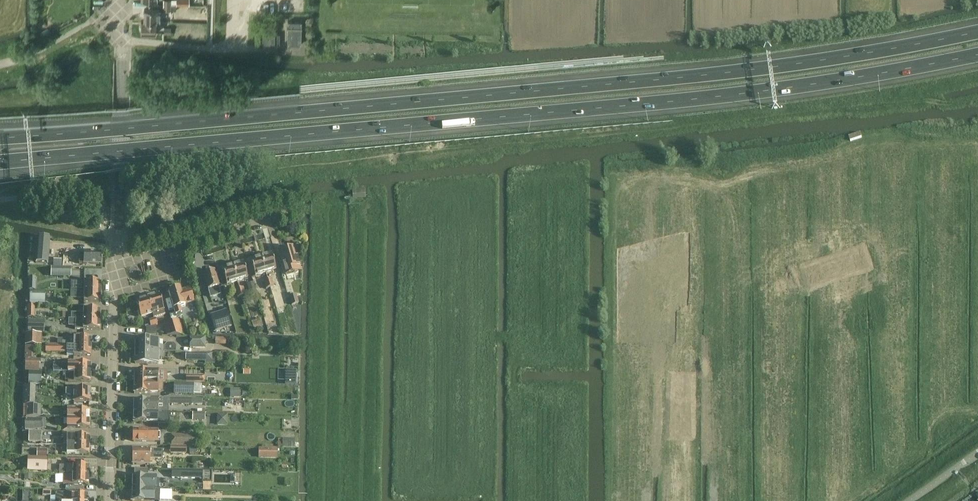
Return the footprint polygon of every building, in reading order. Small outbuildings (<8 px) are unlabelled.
[(144,9),(144,21),(157,22),(160,22),(160,9),(144,9)] [(156,33),(157,22),(144,21),(141,21),(141,33),(156,33)] [(301,22),(288,21),(288,44),(300,45),(301,22)] [(275,34),(262,34),(262,44),(279,44),(280,44),(280,34),(275,34)] [(33,237),(32,264),(44,264),(44,260),(45,238),(33,237)] [(294,257),(291,248),(282,251),(284,260),(281,260),(286,275),(297,272),(296,271),(300,270),(296,257),(294,257)] [(101,253),(84,252),(83,255),(79,255),(79,264),(101,264),(101,253)] [(261,257),(265,273),(276,270),(271,254),(261,257)] [(265,273),(261,257),(250,261),(255,276),(265,273)] [(232,266),(237,282),(248,279),(243,263),(232,266)] [(237,282),(232,266),(222,269),(227,285),(237,282)] [(52,267),(51,277),(71,278),(71,268),(57,267),(52,267)] [(214,272),(203,275),(208,291),(210,298),(221,295),(219,288),(214,272)] [(268,280),(267,280),(270,288),(272,295),(276,309),(285,307),(281,292),(276,293),(274,286),(274,287),(273,283),(272,279),(268,280)] [(71,282),(71,292),(84,292),(100,292),(101,282),(84,282),(71,282)] [(257,295),(253,283),(247,285),(250,296),(257,295)] [(180,288),(168,292),(175,312),(169,314),(172,322),(172,324),(176,336),(182,336),(184,336),(180,320),(177,321),(177,318),(183,316),(180,308),(186,307),(185,305),(193,302),(194,300),(193,296),(191,296),(190,290),(181,293),(180,288)] [(243,288),(239,289),(241,297),(243,302),(247,300),(243,288)] [(29,303),(44,304),(45,291),(30,291),(30,292),(29,303)] [(71,292),(71,298),(84,298),(84,302),(100,302),(100,292),(84,292),(71,292)] [(159,295),(147,299),(152,314),(153,319),(165,315),(159,295)] [(298,303),(296,295),(289,297),(291,305),(298,303)] [(147,299),(136,302),(138,311),(137,312),(138,316),(140,317),(140,318),(152,314),(147,299)] [(71,313),(71,319),(75,320),(83,320),(100,320),(100,310),(83,310),(83,314),(71,313)] [(226,311),(210,316),(215,331),(231,326),(226,311)] [(68,319),(68,326),(75,327),(74,330),(83,330),(99,330),(100,320),(83,320),(75,320),(71,319),(68,319)] [(146,328),(145,335),(158,335),(156,326),(154,319),(149,321),(150,327),(146,328)] [(28,320),(27,332),(38,332),(38,320),(28,320)] [(260,320),(251,322),(254,329),(262,327),(260,320)] [(172,322),(164,325),(167,336),(169,336),(176,336),(172,324),(172,322)] [(27,333),(27,346),(35,346),(36,333),(28,333),(27,333)] [(68,342),(68,347),(91,347),(91,338),(74,338),(68,338),(68,342)] [(205,338),(190,338),(190,348),(205,348),(205,338)] [(135,340),(135,351),(144,351),(144,353),(151,353),(159,353),(159,352),(164,352),(164,347),(159,346),(159,340),(135,340)] [(164,346),(164,352),(176,353),(176,346),(174,344),(167,343),(164,346)] [(46,346),(46,352),(67,352),(67,353),(67,356),(74,356),(91,356),(91,347),(68,347),(57,347),(54,347),(48,346),(46,346)] [(135,351),(135,364),(159,364),(159,358),(164,358),(164,352),(159,352),(159,353),(151,353),(144,353),(144,351),(135,351)] [(25,360),(25,370),(40,370),(40,360),(25,360)] [(54,364),(54,373),(63,373),(90,373),(91,364),(74,364),(68,364),(54,364)] [(285,370),(285,385),(295,385),(296,370),(285,370)] [(41,373),(29,372),(29,384),(41,385),(41,373)] [(134,383),(161,383),(168,384),(168,372),(134,372),(134,383)] [(90,382),(90,373),(63,373),(63,377),(65,377),(65,381),(68,381),(68,382),(90,382)] [(160,389),(161,383),(134,383),(134,393),(157,394),(157,389),(160,389)] [(173,394),(194,395),(194,393),(194,385),(194,384),(174,384),(173,394)] [(194,385),(194,393),(201,393),(202,385),(194,385)] [(31,405),(35,406),(35,386),(25,386),(24,405),(31,405)] [(90,390),(66,390),(66,396),(73,396),(73,402),(90,403),(90,401),(91,401),(91,396),(90,396),(90,390)] [(157,416),(157,414),(158,402),(133,401),(133,413),(155,414),(155,416),(157,416)] [(40,406),(35,406),(31,405),(24,405),(24,417),(40,417),(40,406)] [(61,410),(61,419),(67,419),(89,420),(90,410),(61,410)] [(163,414),(157,414),(157,416),(155,416),(155,414),(133,413),(133,423),(157,423),(157,424),(169,424),(170,422),(170,417),(169,416),(169,413),(163,413),(163,414)] [(42,419),(25,418),(25,430),(35,430),(35,429),(42,429),(42,419)] [(67,419),(67,428),(89,428),(89,420),(67,419)] [(133,431),(133,442),(155,442),(160,442),(160,431),(155,431),(133,431)] [(41,432),(29,432),(29,442),(41,442),(41,432)] [(175,445),(189,445),(199,446),(200,438),(190,437),(190,435),(175,435),(175,445)] [(63,436),(63,445),(89,445),(90,437),(63,436)] [(89,454),(89,445),(63,445),(61,445),(61,449),(62,449),(62,454),(89,454)] [(259,448),(259,458),(277,458),(277,449),(259,448)] [(150,450),(132,449),(132,465),(150,465),(150,459),(163,460),(163,450),(150,450)] [(47,458),(28,458),(28,465),(47,466),(47,458)] [(59,466),(59,475),(63,475),(89,476),(89,466),(59,466)] [(172,470),(171,479),(201,479),(201,483),(212,483),(212,471),(172,470)] [(63,484),(63,485),(88,485),(89,476),(63,475),(63,484)] [(132,489),(157,490),(157,478),(148,478),(148,477),(132,477),(132,489)] [(132,489),(132,500),(154,500),(158,500),(159,490),(157,490),(132,489)] [(88,495),(67,494),(67,493),(57,492),(55,494),(55,500),(88,500),(88,495)]
